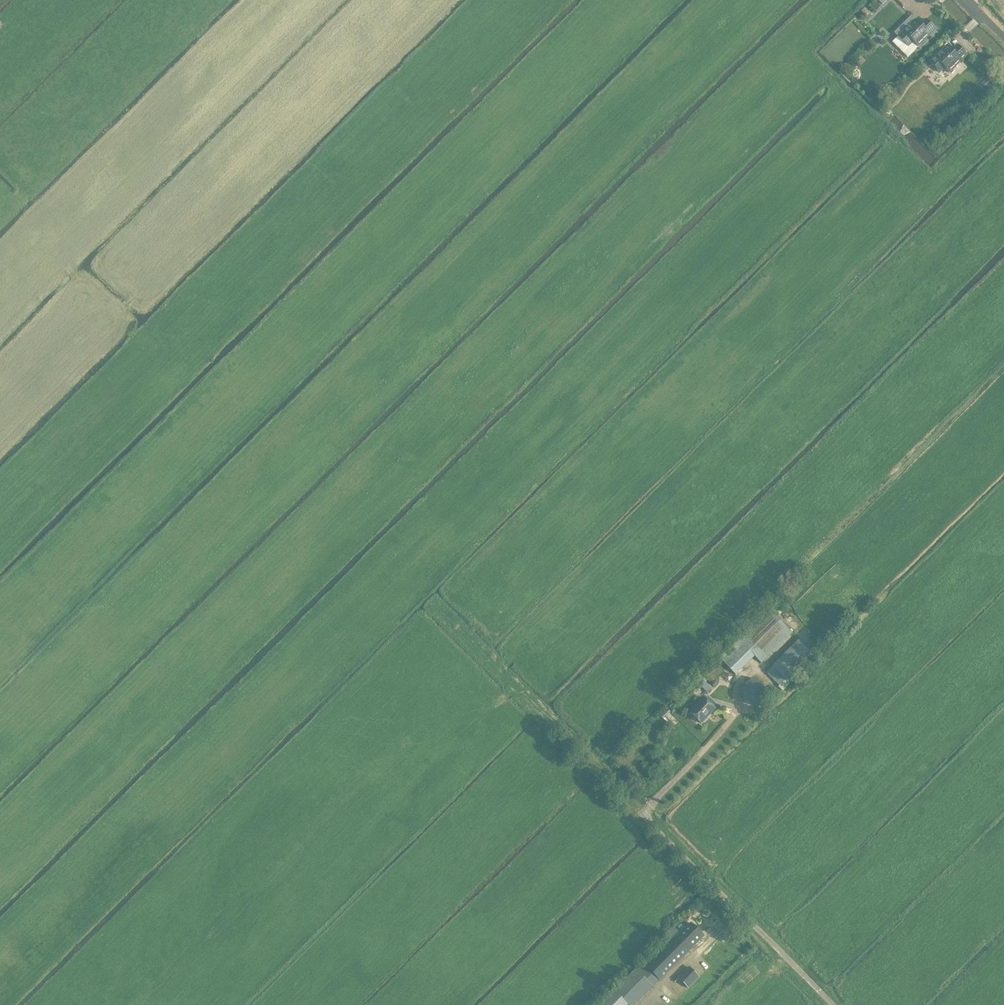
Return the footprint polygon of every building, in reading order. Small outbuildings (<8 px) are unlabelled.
[(918,47),(920,45),(935,30),(925,19),(918,26),(916,24),(918,23),(911,16),(894,33),(908,47),(913,42),(918,47)] [(930,63),(932,65),(940,73),(944,68),(949,73),(967,55),(957,45),(950,52),(948,50),(949,49),(946,46),(930,63)] [(987,78),(979,86),(985,92),(993,83),(987,78)] [(755,657),(762,664),(792,633),(767,608),(719,657),(737,675),(755,657)] [(785,680),(789,684),(815,658),(799,641),(767,673),(780,686),(785,680)] [(728,673),(723,678),(728,682),(733,677),(728,673)] [(711,688),(699,677),(695,682),(707,693),(711,688)] [(690,713),(702,724),(715,709),(704,699),(690,713)] [(646,968),(659,980),(660,981),(704,936),(691,923),(680,934),(673,927),(664,935),(672,943),(646,968)] [(646,968),(642,964),(615,991),(628,1004),(629,1004),(635,1004),(659,980),(646,968)] [(668,989),(678,999),(699,977),(689,968),(668,989)] [(628,1004),(615,991),(601,1004),(628,1004)]
